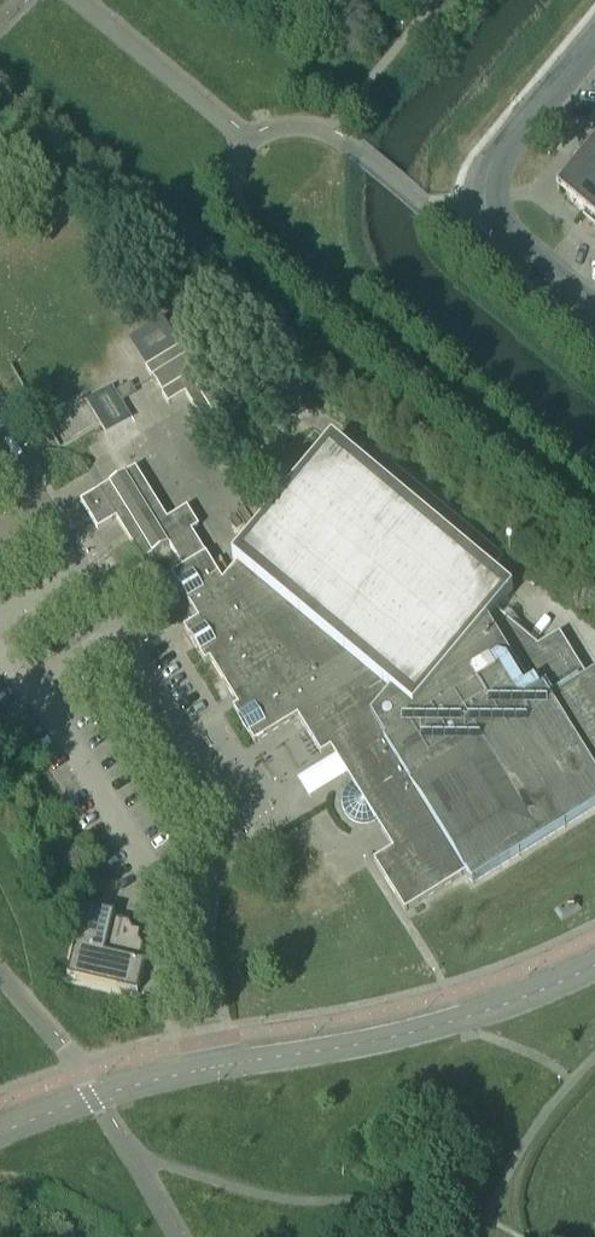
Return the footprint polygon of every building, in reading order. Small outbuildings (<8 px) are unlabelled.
[(586,156),(569,175),(568,177),(566,180),(565,183),(565,186),(565,190),(594,187),(594,144),(586,156)] [(565,190),(565,193),(566,196),(568,199),(570,201),(572,203),(594,223),(594,187),(565,190)] [(243,406),(199,335),(146,368),(168,405),(185,394),(207,429),(243,406)] [(496,612),(512,592),(490,574),(504,558),(367,444),(354,460),(332,441),(233,560),(237,564),(223,580),(192,531),(199,527),(187,507),(167,520),(141,477),(133,483),(127,473),(80,502),(98,530),(117,519),(143,561),(169,545),(183,568),(172,575),(199,619),(184,628),(205,663),(210,660),(232,695),(238,705),(233,708),(254,743),(298,716),(321,754),(331,748),(352,783),(348,786),(345,789),(343,794),(342,799),(341,804),(343,808),(345,813),(348,817),(352,820),(356,822),(361,823),(366,823),(371,822),(376,820),(393,849),(374,860),(405,911),(466,874),(472,884),(594,808),(594,672),(586,677),(559,633),(538,646),(496,612)] [(140,961),(144,946),(129,923),(129,922),(114,918),(115,914),(84,906),(67,977),(138,993),(145,963),(140,961)]
